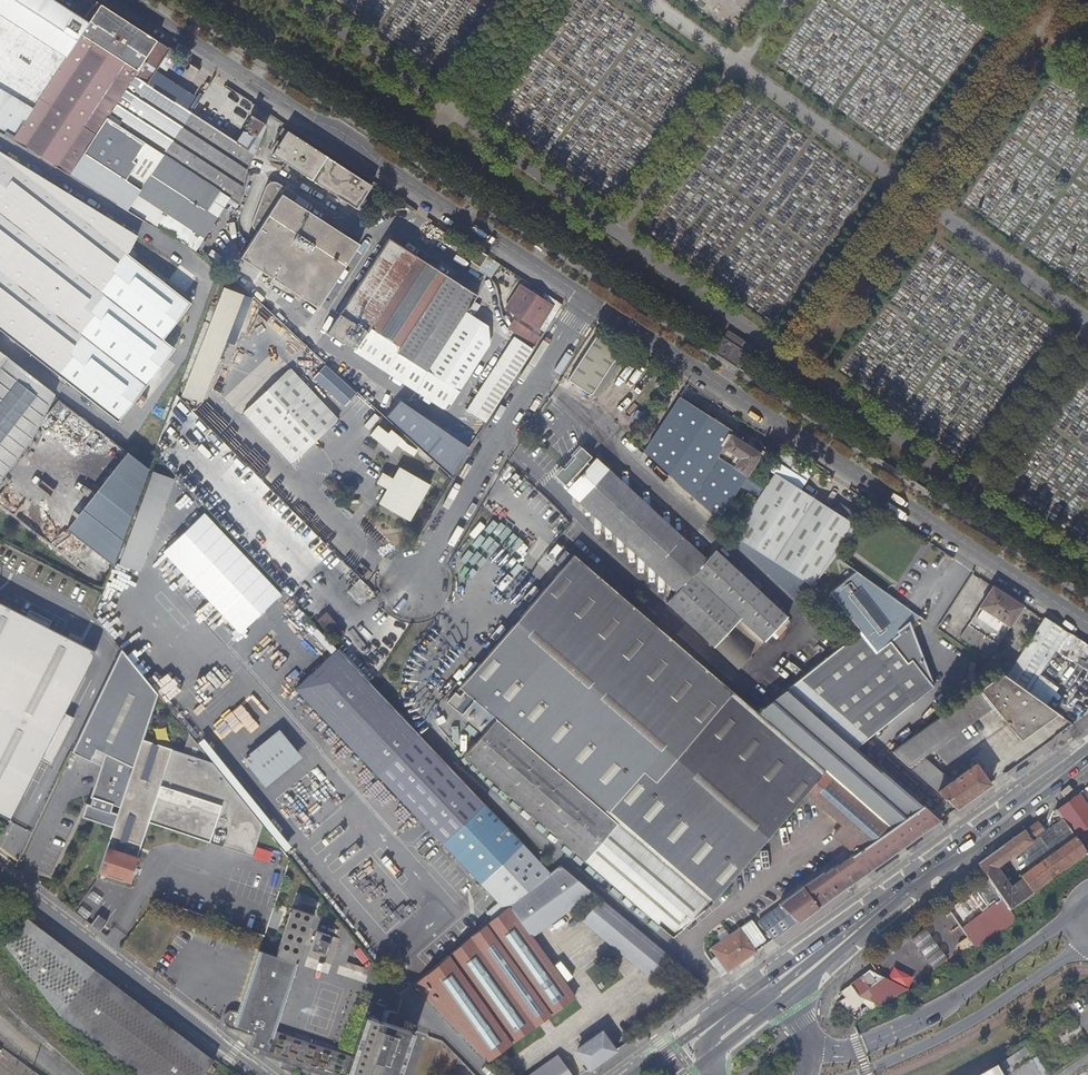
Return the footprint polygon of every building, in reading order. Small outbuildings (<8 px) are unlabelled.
[(67,57),(89,23),(55,0),(0,0),(0,14),(67,57)] [(107,120),(157,41),(101,5),(92,18),(89,23),(78,41),(67,57),(33,111),(13,141),(71,176),(107,120)] [(33,111),(67,57),(0,14),(0,91),(33,111)] [(164,156),(192,114),(147,85),(154,74),(170,50),(157,41),(107,120),(164,156)] [(13,141),(33,111),(0,91),(0,133),(13,141)] [(248,170),(267,126),(251,116),(250,118),(252,119),(237,144),(228,138),(193,115),(192,114),(164,156),(148,181),(216,222),(218,219),(208,212),(221,193),(240,206),(248,170)] [(148,181),(164,156),(107,120),(71,176),(128,211),(148,181)] [(372,185),(288,131),(273,154),(357,209),(372,185)] [(63,381),(92,326),(116,278),(128,255),(138,237),(39,176),(0,152),(0,331),(63,381)] [(206,239),(216,222),(148,181),(128,211),(148,224),(197,254),(206,239)] [(244,258),(323,307),(359,244),(281,195),(285,189),(277,184),(274,183),(271,183),(268,185),(266,187),(255,218),(255,224),(255,226),(257,228),(259,230),(244,258)] [(428,371),(465,312),(467,309),(468,310),(477,295),(389,237),(343,309),(367,332),(370,328),(402,348),(399,352),(428,371)] [(214,238),(207,252),(220,258),(226,245),(214,238)] [(451,249),(448,254),(462,262),(465,257),(451,249)] [(487,255),(477,249),(470,261),(472,262),(470,265),(477,270),(487,255)] [(190,304),(128,255),(116,278),(92,326),(63,381),(118,424),(175,351),(162,340),(190,304)] [(537,327),(550,306),(520,287),(507,307),(537,327)] [(226,288),(202,350),(222,358),(230,361),(254,299),(226,288)] [(367,332),(343,309),(328,333),(355,350),(367,332)] [(498,333),(465,312),(428,371),(461,392),(498,333)] [(535,347),(540,338),(515,322),(509,330),(535,347)] [(461,392),(428,371),(399,352),(402,348),(370,328),(367,332),(355,350),(354,352),(448,412),(461,392)] [(730,328),(725,335),(741,345),(746,338),(730,328)] [(201,331),(195,346),(202,349),(207,334),(201,331)] [(725,335),(715,350),(739,366),(754,344),(746,338),(741,345),(725,335)] [(622,351),(599,337),(570,380),(593,396),(622,351)] [(487,422),(533,351),(514,339),(468,410),(487,422)] [(202,350),(185,395),(204,403),(222,358),(202,350)] [(32,440),(55,395),(0,353),(0,481),(32,440)] [(242,412),(291,465),(337,419),(288,368),(242,412)] [(644,451),(718,520),(762,453),(763,451),(761,450),(760,451),(747,443),(746,444),(734,436),(736,433),(680,396),(644,451)] [(405,406),(398,402),(385,417),(451,479),(467,449),(405,406)] [(376,413),(364,425),(369,430),(381,418),(376,413)] [(401,443),(379,426),(371,437),(393,454),(401,443)] [(414,449),(408,445),(404,450),(410,454),(414,449)] [(569,487),(595,458),(584,448),(576,455),(578,457),(567,470),(565,468),(557,476),(569,487)] [(116,565),(149,470),(128,452),(69,532),(116,565)] [(597,478),(606,468),(595,458),(573,482),(679,579),(670,590),(675,594),(666,603),(714,648),(727,634),(740,620),(765,642),(787,618),(715,551),(706,560),(701,565),(683,547),(683,541),(665,541),(597,478)] [(421,500),(429,486),(399,468),(393,480),(383,474),(377,485),(386,490),(379,504),(409,522),(417,508),(421,500)] [(706,560),(606,468),(597,478),(665,541),(683,541),(683,547),(701,565),(706,560)] [(834,556),(856,528),(774,475),(735,535),(812,586),(834,556)] [(679,579),(573,482),(569,487),(564,492),(670,590),(679,579)] [(757,926),(772,940),(867,873),(939,820),(936,817),(927,826),(918,819),(927,809),(788,688),(777,697),(755,714),(750,718),(574,556),(461,690),(466,694),(462,699),(456,694),(448,704),(484,734),(464,757),(672,936),(708,904),(805,794),(841,826),(833,835),(854,854),(834,869),(832,868),(823,875),(826,878),(817,885),(813,879),(779,905),(780,906),(758,922),(757,926)] [(732,692),(574,556),(750,718),(755,714),(732,692)] [(362,564),(355,571),(363,578),(370,572),(362,564)] [(888,594),(856,572),(829,592),(860,631),(842,646),(834,652),(788,688),(854,746),(934,686),(931,683),(913,658),(908,662),(890,640),(910,624),(920,616),(896,599),(890,602),(888,594)] [(781,587),(802,600),(811,587),(790,573),(781,587)] [(960,637),(990,657),(1023,606),(993,587),(960,637)] [(87,592),(83,604),(89,606),(93,594),(87,592)] [(889,594),(888,594),(890,602),(896,599),(889,594)] [(106,625),(119,614),(107,601),(95,613),(106,625)] [(339,603),(315,626),(339,649),(372,683),(391,653),(339,603)] [(96,653),(49,629),(52,622),(30,611),(26,617),(0,604),(0,816),(7,819),(11,821),(42,760),(46,752),(56,757),(71,727),(61,722),(65,714),(96,653)] [(1014,664),(1006,677),(1028,692),(1046,665),(1055,651),(1068,632),(1044,617),(1014,664)] [(933,682),(910,624),(890,640),(908,662),(913,658),(931,683),(933,682)] [(752,656),(727,634),(714,648),(739,671),(752,656)] [(372,683),(339,649),(297,689),(380,776),(423,736),(372,683)] [(117,815),(118,816),(142,742),(157,696),(121,651),(72,753),(103,767),(90,807),(111,813),(113,806),(119,808),(117,815)] [(996,661),(993,667),(1001,673),(1006,677),(1014,664),(1006,659),(1002,666),(996,661)] [(1006,677),(1001,673),(891,752),(955,809),(990,784),(975,764),(951,782),(935,768),(920,755),(994,703),(1019,740),(1055,715),(1057,713),(1006,677)] [(466,694),(461,690),(456,694),(462,699),(466,694)] [(75,719),(65,714),(61,722),(71,727),(75,719)] [(281,731),(243,761),(266,790),(304,759),(281,731)] [(189,735),(183,755),(213,764),(189,735)] [(444,845),(488,804),(423,736),(380,776),(444,845)] [(289,845),(204,739),(197,744),(283,850),(289,845)] [(183,755),(142,742),(118,816),(114,829),(99,874),(130,884),(138,858),(137,858),(149,823),(209,843),(213,831),(226,836),(222,847),(252,858),(262,826),(213,764),(183,755)] [(52,765),(56,757),(46,752),(42,760),(52,765)] [(491,876),(526,844),(488,804),(444,845),(481,885),(491,876)] [(927,826),(936,817),(927,809),(918,819),(927,826)] [(1045,835),(1031,845),(1042,862),(1075,839),(1063,821),(1045,835)] [(1023,834),(1024,834),(1031,845),(1045,835),(1038,824),(1023,834)] [(209,843),(222,847),(226,836),(213,831),(209,843)] [(978,866),(988,879),(989,881),(1010,912),(1032,896),(1023,881),(1010,890),(995,869),(1031,845),(1024,834),(978,866)] [(1023,881),(1032,896),(1087,857),(1079,845),(1075,839),(1042,862),(1020,878),(1023,881)] [(1087,857),(1087,856),(1087,839),(1079,845),(1087,857)] [(516,903),(551,872),(526,844),(491,876),(516,903)] [(1042,862),(1031,845),(995,869),(1010,890),(1023,881),(1020,878),(1042,862)] [(539,920),(586,887),(561,866),(551,872),(516,903),(509,907),(525,930),(539,920)] [(975,950),(1016,921),(1010,912),(989,881),(975,891),(977,893),(972,897),(971,895),(949,911),(966,936),(969,941),(975,950)] [(668,956),(603,902),(586,923),(651,978),(668,956)] [(565,984),(525,930),(509,907),(467,940),(414,986),(486,1062),(514,1041),(543,1021),(553,1014),(576,999),(572,994),(566,986),(565,984)] [(393,1025),(396,1014),(385,1010),(386,1007),(370,1002),(350,1060),(274,1035),(297,965),(295,964),(297,959),(299,960),(313,916),(292,909),(276,957),(259,951),(239,1013),(235,1011),(232,1011),(229,1012),(226,1014),(223,1016),(223,1020),(223,1023),(225,1026),(228,1029),(252,1037),(250,1045),(267,1051),(265,1057),(282,1062),(280,1069),(295,1073),(298,1062),(335,1074),(382,1074),(388,1057),(384,1056),(392,1031),(391,1031),(393,1025)] [(92,926),(100,932),(107,923),(99,916),(92,926)] [(213,1064),(27,921),(6,949),(59,1016),(135,1074),(205,1074),(213,1064)] [(749,924),(742,929),(756,952),(764,946),(749,924)] [(716,957),(726,972),(755,952),(738,928),(709,948),(716,957)] [(924,930),(911,939),(931,966),(944,957),(924,930)] [(325,953),(331,937),(317,932),(312,949),(325,953)] [(957,942),(960,947),(969,941),(966,936),(957,942)] [(721,976),(726,972),(716,957),(711,961),(721,976)] [(859,1000),(876,1007),(902,988),(868,972),(849,986),(859,1000)] [(393,1025),(391,1031),(392,1031),(384,1056),(388,1057),(382,1074),(394,1074),(409,1030),(393,1025)] [(1065,1042),(1065,1040),(1065,1037),(1064,1034),(1062,1031),(1059,1029),(1057,1028),(1052,1028),(1049,1029),(1045,1032),(1043,1035),(1042,1040),(1043,1044),(1045,1048),(1049,1050),(1053,1051),(1055,1051),(1057,1051),(1060,1050),(1061,1048),(1063,1047),(1064,1045),(1065,1042)] [(589,1070),(595,1066),(616,1051),(607,1040),(602,1032),(578,1049),(577,1051),(577,1054),(589,1070)] [(560,1059),(537,1074),(570,1074),(560,1059)]
